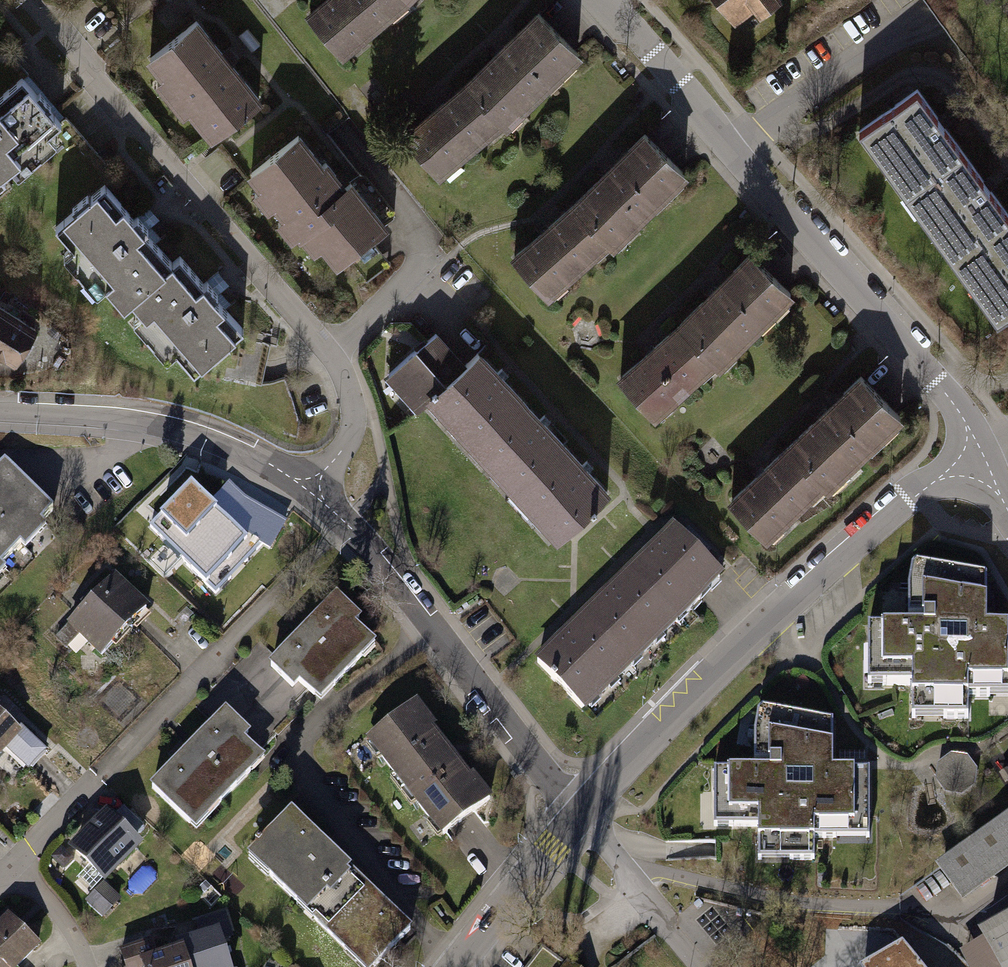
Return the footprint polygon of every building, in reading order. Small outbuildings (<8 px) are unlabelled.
[(309,21),(344,59),(409,0),(332,0),(309,21)] [(768,0),(708,0),(730,29),(768,0)] [(196,20),(149,58),(212,136),(259,99),(196,20)] [(542,20),(476,79),(511,118),(577,58),(542,20)] [(13,72),(0,83),(0,174),(60,123),(13,72)] [(476,79),(411,139),(446,177),(511,118),(476,79)] [(898,191),(954,151),(908,87),(852,127),(898,191)] [(321,164),(299,135),(251,172),(304,239),(313,232),(337,262),(395,218),(360,173),(344,185),(325,161),(321,164)] [(647,135),(578,198),(619,243),(688,179),(647,135)] [(945,255),(1000,215),(954,151),(898,191),(945,255)] [(85,183),(38,227),(101,300),(152,259),(85,183)] [(578,198),(510,262),(551,306),(619,243),(578,198)] [(1007,306),(1007,226),(1000,215),(945,255),(991,319),(1007,306)] [(791,293),(746,246),(679,310),(724,357),(791,293)] [(237,331),(165,254),(113,303),(181,376),(237,331)] [(724,357),(679,310),(612,373),(657,421),(724,357)] [(17,323),(0,312),(0,349),(17,323)] [(431,396),(465,364),(435,331),(389,373),(419,407),(431,396)] [(431,396),(473,443),(521,398),(478,351),(465,364),(431,396)] [(903,417),(858,370),(792,435),(835,480),(903,417)] [(473,443),(516,490),(564,445),(521,398),(473,443)] [(835,480),(792,435),(726,500),(767,543),(835,480)] [(516,490),(558,536),(607,492),(564,445),(516,490)] [(52,505),(1,460),(0,461),(0,564),(52,505)] [(194,480),(151,523),(213,591),(261,542),(271,548),(288,519),(243,495),(228,480),(212,495),(194,480)] [(722,579),(671,526),(624,570),(676,623),(722,579)] [(129,570),(77,629),(109,658),(162,599),(129,570)] [(676,623),(624,570),(578,615),(629,668),(676,623)] [(907,570),(902,623),(860,628),(858,692),(906,691),(907,722),(965,722),(963,699),(1007,697),(1007,630),(982,630),(983,580),(907,570)] [(335,594),(268,661),(289,682),(293,678),(318,703),(374,646),(352,624),(359,617),(335,594)] [(629,668),(578,615),(531,660),(583,713),(629,668)] [(222,703),(147,779),(196,827),(262,760),(239,738),(248,729),(222,703)] [(409,705),(367,738),(441,831),(483,798),(409,705)] [(21,729),(0,711),(0,753),(21,729)] [(756,776),(714,773),(717,834),(760,834),(759,867),(819,868),(819,846),(875,847),(876,776),(837,776),(839,726),(762,714),(756,776)] [(934,755),(932,771),(926,771),(924,788),(975,794),(979,761),(934,755)] [(101,808),(65,845),(102,881),(139,843),(101,808)] [(245,854),(310,914),(351,870),(286,810),(245,854)] [(956,907),(1007,870),(1007,812),(929,869),(956,907)] [(367,966),(381,966),(416,930),(351,870),(310,914),(367,966)] [(221,939),(233,935),(226,911),(195,921),(198,931),(170,940),(172,945),(154,950),(150,938),(116,948),(122,966),(229,966),(221,939)] [(0,932),(0,966),(27,966),(45,946),(13,918),(0,932)] [(985,931),(1004,966),(1007,966),(1007,918),(985,931)] [(905,948),(873,966),(921,966),(905,948)]
